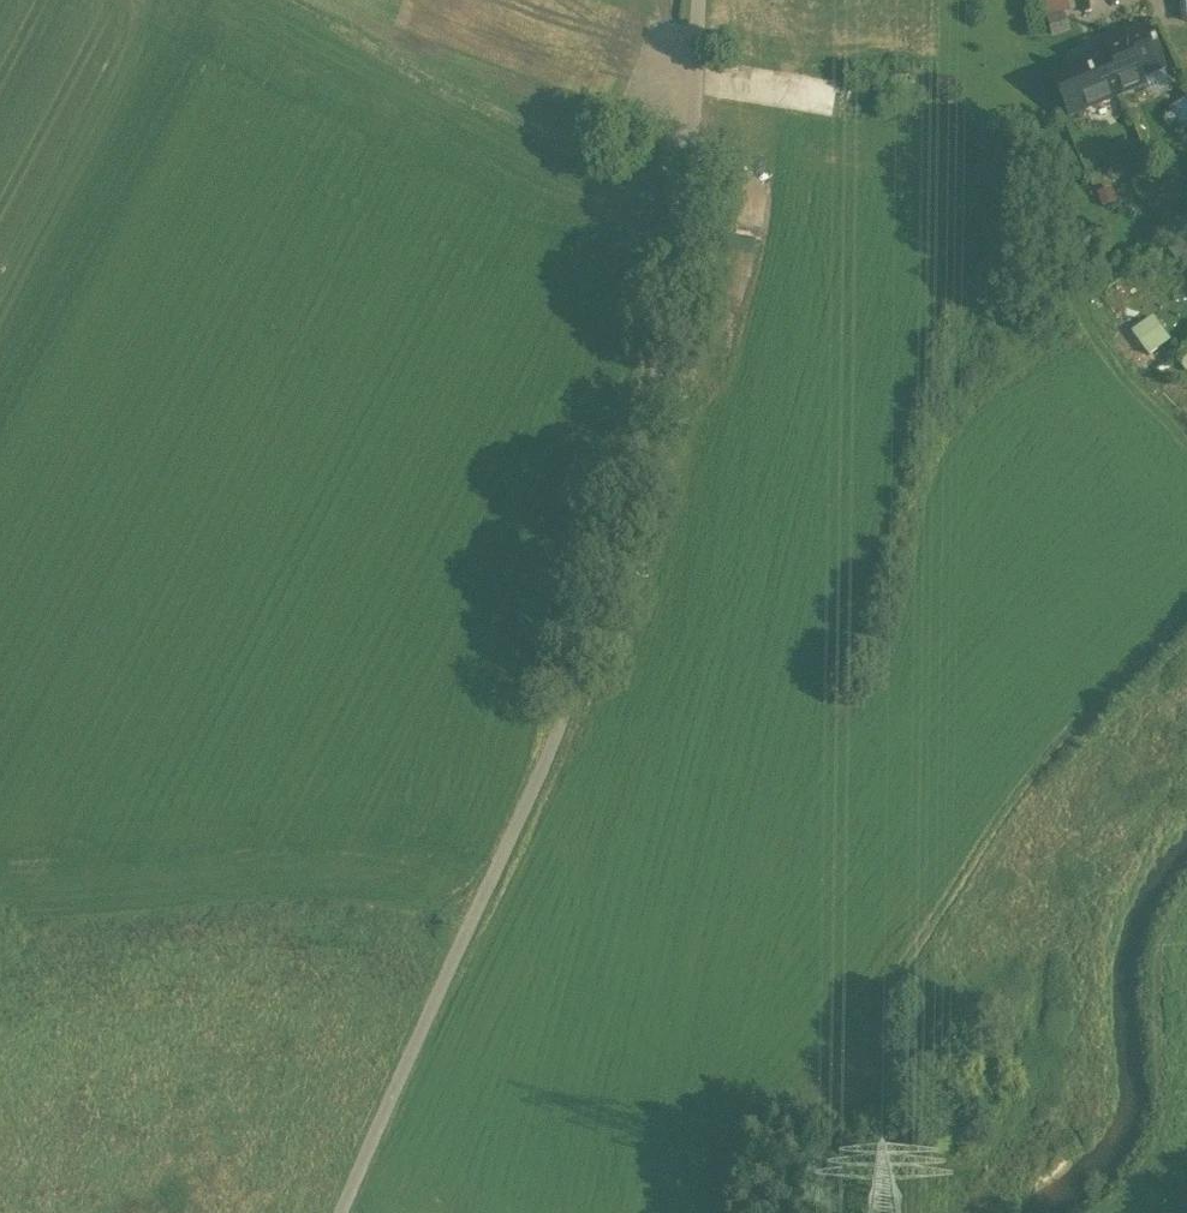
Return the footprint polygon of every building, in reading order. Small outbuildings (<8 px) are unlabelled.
[(1049,31),(1069,29),(1065,0),(1045,0),(1049,31)] [(1107,51),(1052,75),(1070,116),(1143,84),(1140,78),(1163,68),(1145,26),(1104,44),(1107,51)] [(1180,126),(1186,122),(1186,93),(1167,106),(1180,126)] [(1151,314),(1131,328),(1148,354),(1169,339),(1151,314)] [(1182,373),(1186,369),(1186,350),(1173,360),(1182,373)]
